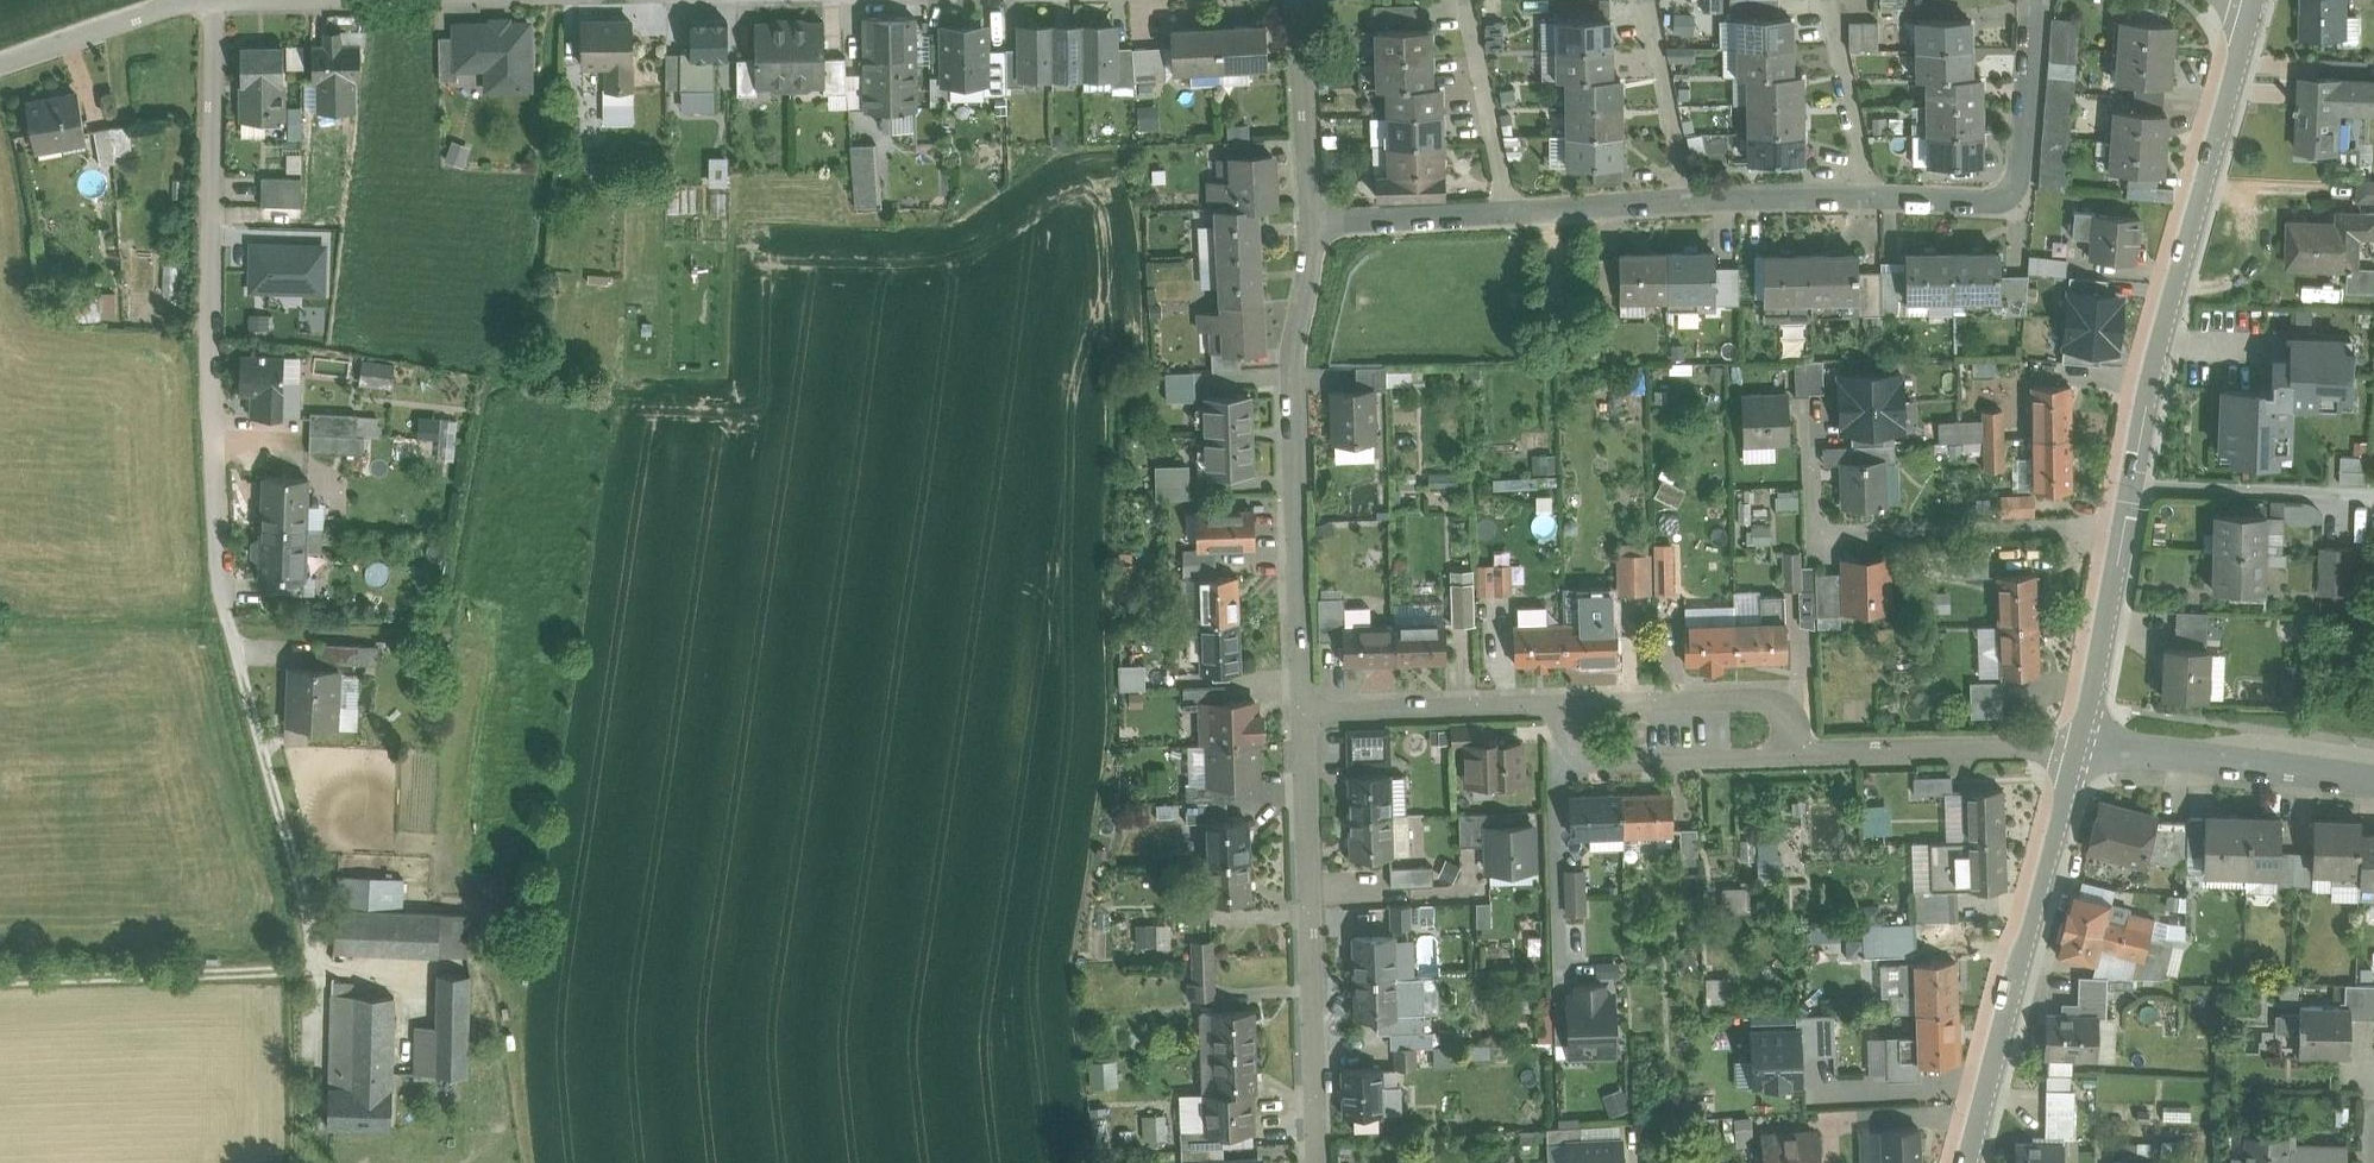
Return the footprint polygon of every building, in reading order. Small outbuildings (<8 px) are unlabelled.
[(1731,20),(1738,20),(1738,18),(1779,17),(1779,0),(1731,0),(1731,20)] [(2306,12),(2304,12),(2304,36),(2339,36),(2339,45),(2362,45),(2362,15),(2345,15),(2345,0),(2306,0),(2306,12)] [(1417,4),(1374,5),(1374,22),(1418,21),(1417,4)] [(2167,8),(2139,6),(2137,20),(2166,23),(2167,8)] [(909,16),(867,17),(868,65),(870,65),(908,64),(910,64),(909,16)] [(1779,17),(1738,18),(1738,20),(1739,35),(1744,35),(1744,47),(1790,46),(1790,17),(1779,17)] [(631,19),(585,19),(585,66),(604,66),(631,67),(631,19)] [(2080,21),(2054,19),(2053,33),(2079,35),(2080,21)] [(2137,20),(2122,19),(2120,51),(2170,55),(2173,23),(2166,23),(2137,20)] [(728,58),(728,20),(691,20),(691,51),(681,51),(681,53),(681,88),(681,89),(715,89),(715,58),(728,58)] [(1610,49),(1609,20),(1557,21),(1558,50),(1610,49)] [(1970,49),(1970,20),(1918,21),(1918,38),(1923,38),(1923,49),(1970,49)] [(1541,21),(1542,51),(1558,50),(1557,21),(1541,21)] [(1877,21),(1849,22),(1849,50),(1878,50),(1877,21)] [(1503,51),(1503,22),(1485,22),(1486,51),(1503,51)] [(791,82),(790,23),(775,23),(775,26),(755,26),(756,59),(756,83),(757,83),(791,82)] [(804,25),(804,23),(790,23),(791,82),(824,82),(825,82),(825,58),(824,25),(804,25)] [(530,88),(529,24),(455,25),(456,37),(456,68),(458,68),(487,67),(491,67),(498,74),(498,88),(530,88)] [(1083,75),(1083,25),(1052,26),(1053,75),(1083,75)] [(1113,46),(1113,25),(1083,25),(1083,75),(1084,75),(1084,89),(1112,89),(1112,84),(1112,75),(1114,75),(1113,46)] [(1266,25),(1218,27),(1220,67),(1251,66),(1268,65),(1266,25)] [(1053,75),(1052,26),(1022,26),(1022,47),(1023,76),(1024,76),(1053,75)] [(985,27),(944,28),(945,82),(984,81),(986,81),(985,52),(985,27)] [(1218,27),(1170,30),(1173,69),(1189,69),(1220,67),(1218,27)] [(1429,28),(1377,30),(1378,59),(1430,57),(1429,28)] [(2079,35),(2053,33),(2052,47),(2078,49),(2079,35)] [(341,34),(325,34),(325,45),(313,45),(313,81),(317,81),(318,112),(357,111),(356,80),(361,80),(360,45),(342,45),(341,34)] [(456,37),(439,37),(440,80),(458,79),(458,68),(456,68),(456,37)] [(284,46),(242,47),(242,119),(266,118),(266,125),(285,124),(284,46)] [(1132,48),(1132,46),(1113,46),(1114,75),(1112,75),(1112,84),(1134,84),(1134,80),(1132,48)] [(1165,46),(1132,48),(1134,80),(1167,78),(1165,46)] [(1744,47),(1739,47),(1739,64),(1744,64),(1744,76),(1749,76),(1791,75),(1790,46),(1744,47)] [(1022,47),(1006,47),(1006,51),(1007,86),(1024,86),(1024,76),(1023,76),(1022,47)] [(2078,49),(2052,47),(2050,61),(2076,63),(2078,49)] [(1667,49),(1670,64),(1698,64),(1698,48),(1667,49)] [(1610,49),(1558,50),(1559,78),(1568,78),(1610,78),(1610,77),(1610,49)] [(1970,77),(1970,49),(1923,49),(1918,50),(1918,66),(1924,66),(1923,78),(1928,78),(1970,77)] [(1559,78),(1558,50),(1542,51),(1542,79),(1559,78)] [(1006,51),(985,52),(986,81),(984,81),(984,94),(1007,94),(1007,86),(1006,51)] [(2170,55),(2120,51),(2117,82),(2136,83),(2164,86),(2168,86),(2170,55)] [(681,53),(666,53),(666,88),(681,88),(681,53)] [(1430,57),(1378,59),(1379,87),(1388,87),(1431,86),(1431,85),(1430,57)] [(845,58),(825,58),(825,82),(824,82),(824,94),(848,93),(845,58)] [(756,83),(756,59),(737,59),(738,95),(758,95),(757,83),(756,83)] [(2076,63),(2050,61),(2049,76),(2075,78),(2076,63)] [(908,64),(870,65),(872,110),(884,110),(910,109),(908,64)] [(631,67),(604,66),(604,91),(630,91),(631,67)] [(1220,67),(1221,87),(1252,85),(1251,66),(1220,67)] [(488,89),(498,88),(498,74),(491,67),(487,67),(488,89)] [(1221,87),(1220,67),(1189,69),(1190,88),(1221,87)] [(1791,75),(1749,76),(1749,92),(1754,92),(1754,104),(1801,103),(1800,75),(1791,75)] [(2319,75),(2317,102),(2301,102),(2298,150),(2339,152),(2341,108),(2363,109),(2363,112),(2373,112),(2373,80),(2343,78),(2343,77),(2319,75)] [(2319,75),(2302,75),(2301,102),(2317,102),(2319,75)] [(1733,104),(1749,104),(1754,104),(1754,92),(1749,92),(1749,76),(1744,76),(1733,77),(1733,104)] [(2075,78),(2049,76),(2048,90),(2074,92),(2075,78)] [(1610,77),(1610,78),(1568,78),(1568,107),(1619,106),(1619,77),(1610,77)] [(1980,106),(1980,77),(1970,77),(1928,78),(1928,94),(1933,94),(1934,106),(1980,106)] [(318,112),(317,81),(313,81),(304,81),(304,132),(318,132),(318,112)] [(2164,86),(2136,83),(2135,97),(2163,99),(2164,86)] [(1112,89),(1112,99),(1134,99),(1134,84),(1112,84),(1112,89)] [(1431,86),(1388,87),(1389,116),(1440,114),(1440,85),(1431,85),(1431,86)] [(2074,92),(2048,90),(2047,104),(2073,106),(2074,92)] [(630,91),(604,91),(603,123),(630,124),(630,91)] [(78,95),(28,104),(36,148),(63,143),(62,137),(84,133),(86,139),(87,139),(78,95)] [(2163,99),(2135,97),(2134,110),(2162,113),(2163,99)] [(1801,132),(1801,103),(1754,104),(1749,104),(1749,121),(1754,121),(1755,133),(1801,132)] [(2073,106),(2047,104),(2046,118),(2072,120),(2073,106)] [(301,135),(302,105),(289,105),(288,135),(301,135)] [(1620,135),(1619,106),(1568,107),(1569,136),(1620,135)] [(1980,134),(1980,106),(1934,106),(1929,107),(1929,123),(1934,123),(1934,135),(1980,134)] [(1929,123),(1928,107),(1913,107),(1913,135),(1934,135),(1934,123),(1929,123)] [(910,109),(884,110),(885,128),(911,127),(910,109)] [(2134,110),(2115,109),(2113,140),(2164,144),(2166,113),(2162,113),(2134,110)] [(318,112),(318,132),(356,131),(357,111),(318,112)] [(1440,114),(1389,116),(1390,144),(1441,143),(1440,114)] [(1389,116),(1374,116),(1376,144),(1390,144),(1389,116)] [(242,119),(242,132),(265,132),(266,125),(266,118),(242,119)] [(2072,120),(2046,118),(2044,132),(2071,134),(2072,120)] [(130,125),(114,126),(115,162),(132,161),(130,125)] [(115,162),(114,126),(95,130),(101,164),(115,162)] [(1755,133),(1753,133),(1750,133),(1750,149),(1755,149),(1755,161),(1750,161),(1750,162),(1802,161),(1801,132),(1755,133)] [(2071,134),(2044,132),(2043,147),(2069,149),(2071,134)] [(1981,164),(1980,134),(1934,135),(1913,135),(1913,164),(1981,164)] [(1620,135),(1569,136),(1569,165),(1620,164),(1620,135)] [(1504,137),(1509,161),(1525,161),(1520,136),(1504,137)] [(1569,165),(1569,136),(1552,136),(1552,165),(1569,165)] [(471,145),(451,137),(443,156),(464,164),(471,145)] [(1264,139),(1224,141),(1225,157),(1225,158),(1232,158),(1232,157),(1265,155),(1264,139)] [(2164,144),(2113,140),(2111,171),(2129,172),(2158,175),(2161,175),(2164,144)] [(1441,143),(1390,144),(1376,144),(1373,144),(1374,174),(1377,174),(1377,173),(1390,172),(1391,173),(1442,172),(1441,143)] [(875,144),(851,146),(856,206),(879,205),(875,144)] [(2069,149),(2043,147),(2042,161),(2068,163),(2069,149)] [(2365,153),(2339,152),(2338,169),(2365,170),(2365,153)] [(1265,155),(1232,157),(1232,158),(1225,158),(1225,157),(1216,158),(1217,180),(1209,180),(1210,198),(1234,197),(1234,207),(1256,206),(1275,204),(1273,155),(1265,155)] [(2068,163),(2042,161),(2041,175),(2067,177),(2068,163)] [(1621,169),(1593,171),(1594,185),(1622,183),(1621,169)] [(1442,172),(1391,173),(1390,172),(1377,173),(1377,174),(1378,174),(1378,196),(1378,198),(1443,196),(1442,172)] [(2158,175),(2129,172),(2128,187),(2153,189),(2154,188),(2155,188),(2156,187),(2157,187),(2158,175)] [(2067,177),(2041,175),(2040,189),(2066,191),(2067,177)] [(301,178),(265,177),(265,206),(301,207),(301,178)] [(2361,181),(2360,199),(2373,199),(2373,182),(2361,181)] [(2157,187),(2156,187),(2155,188),(2155,199),(2173,201),(2174,189),(2157,187)] [(1234,207),(1216,208),(1217,228),(1219,255),(1259,253),(1256,206),(1234,207)] [(2140,217),(2095,214),(2095,213),(2075,211),(2073,237),(2092,239),(2090,258),(2132,262),(2134,242),(2137,243),(2140,217)] [(2290,221),(2289,265),(2351,268),(2350,288),(2373,289),(2373,269),(2359,268),(2360,235),(2373,235),(2373,213),(2361,212),(2339,211),(2339,223),(2290,221)] [(1198,228),(1200,257),(1219,255),(1217,228),(1198,228)] [(1668,296),(1667,252),(1620,253),(1620,258),(1620,296),(1668,296)] [(1714,252),(1667,252),(1668,296),(1715,295),(1715,280),(1715,267),(1714,252)] [(1999,252),(1952,253),(1953,296),(2000,296),(2000,275),(1999,252)] [(1259,253),(1219,255),(1220,287),(1221,303),(1223,303),(1261,301),(1259,253)] [(1953,296),(1952,253),(1905,253),(1905,263),(1905,274),(1906,297),(1953,296)] [(1857,254),(1810,255),(1810,299),(1811,314),(1858,313),(1858,312),(1863,312),(1863,298),(1858,298),(1858,274),(1857,254)] [(1220,287),(1219,255),(1200,257),(1201,288),(1220,287)] [(1810,255),(1763,256),(1763,299),(1810,299),(1810,255)] [(2067,259),(2030,256),(2028,273),(2048,274),(2066,276),(2067,259)] [(1597,258),(1598,306),(1620,306),(1620,296),(1620,258),(1597,258)] [(1905,263),(1881,264),(1881,274),(1905,274),(1905,263)] [(1739,267),(1715,267),(1715,280),(1721,280),(1721,305),(1740,305),(1739,267)] [(1882,312),(1881,274),(1858,274),(1858,298),(1863,298),(1863,312),(1882,312)] [(1905,274),(1881,274),(1882,312),(1901,312),(1901,297),(1906,297),(1905,274)] [(2048,274),(2044,289),(2074,295),(2079,278),(2066,276),(2048,274)] [(2026,275),(2000,275),(2000,296),(2006,296),(2007,303),(2007,315),(2025,314),(2026,275)] [(2074,295),(2044,289),(2039,310),(2035,355),(2065,354),(2077,299),(2073,298),(2074,295)] [(115,292),(99,293),(100,319),(116,318),(115,292)] [(100,319),(99,293),(70,295),(72,321),(100,319)] [(1906,312),(1953,311),(1953,296),(1906,297),(1901,297),(1901,312),(1906,312)] [(2000,296),(1953,296),(1953,311),(1970,311),(1987,303),(2007,303),(2006,296),(2000,296)] [(1261,301),(1223,303),(1224,310),(1199,311),(1200,329),(1210,329),(1211,350),(1226,349),(1226,351),(1240,350),(1240,351),(1243,351),(1243,349),(1264,348),(1261,301)] [(1882,331),(1882,312),(1863,312),(1863,322),(1868,331),(1882,331)] [(2261,393),(2214,392),(2212,458),(2223,458),(2223,470),(2273,471),(2273,462),(2288,462),(2289,416),(2341,418),(2341,410),(2354,410),(2356,355),(2343,354),(2343,341),(2283,339),(2282,363),(2262,362),(2261,393)] [(1240,350),(1226,351),(1226,349),(1211,350),(1212,370),(1241,369),(1240,351),(1240,350)] [(284,356),(242,354),(240,392),(252,392),(251,415),(282,416),(283,380),(284,356)] [(283,380),(299,380),(300,357),(284,356),(283,380)] [(393,363),(362,359),(359,381),(390,385),(393,363)] [(1824,393),(1823,360),(1809,360),(1809,362),(1810,393),(1824,393)] [(1809,362),(1795,362),(1796,395),(1810,395),(1810,393),(1809,362)] [(1387,366),(1356,367),(1356,389),(1373,389),(1373,391),(1374,391),(1374,389),(1388,390),(1387,366)] [(1192,370),(1166,372),(1168,400),(1193,399),(1192,370)] [(1901,372),(1839,374),(1841,403),(1902,401),(1901,372)] [(299,380),(283,380),(282,416),(298,417),(299,380)] [(2070,385),(2032,385),(2032,438),(2071,437),(2070,385)] [(1356,389),(1333,390),(1334,443),(1335,443),(1336,461),(1375,459),(1374,441),(1375,441),(1373,391),(1373,389),(1356,389)] [(1787,395),(1743,397),(1744,442),(1789,440),(1787,395)] [(1250,396),(1205,398),(1208,473),(1253,471),(1250,396)] [(1902,401),(1841,403),(1842,432),(1851,431),(1884,430),(1904,429),(1902,401)] [(1984,439),(1984,440),(2003,439),(2003,438),(2002,410),(1983,410),(1983,419),(1984,439)] [(359,414),(311,412),(310,433),(358,435),(359,414)] [(455,417),(439,417),(438,439),(454,440),(455,417)] [(1963,440),(1984,439),(1983,419),(1938,421),(1939,442),(1963,441),(1963,440)] [(1884,430),(1851,431),(1852,445),(1885,444),(1884,430)] [(358,435),(310,433),(309,451),(363,453),(364,436),(358,435)] [(2072,490),(2071,437),(2032,438),(2032,462),(2033,490),(2047,490),(2047,496),(2058,496),(2058,490),(2072,490)] [(2003,438),(2003,439),(2004,464),(2020,463),(2020,462),(2019,438),(2003,438)] [(2032,438),(2019,438),(2020,462),(2032,462),(2032,438)] [(454,440),(438,439),(437,460),(453,460),(454,440)] [(1984,440),(1984,439),(1963,440),(1963,441),(1963,450),(1985,449),(1984,440)] [(2003,439),(1984,440),(1985,449),(1985,470),(2004,469),(2004,464),(2003,439)] [(1776,460),(1775,441),(1744,442),(1745,461),(1776,460)] [(1885,444),(1852,445),(1849,446),(1850,462),(1883,461),(1883,462),(1895,462),(1895,444),(1885,444)] [(1821,464),(1843,463),(1850,462),(1849,446),(1821,447),(1821,464)] [(1533,469),(1554,468),(1554,453),(1532,454),(1533,469)] [(2341,453),(2341,481),(2367,481),(2368,453),(2341,453)] [(1850,462),(1843,463),(1845,505),(1885,504),(1883,462),(1883,461),(1850,462)] [(1895,462),(1883,462),(1885,504),(1902,503),(1900,462),(1895,462)] [(1188,465),(1157,466),(1158,497),(1189,496),(1188,465)] [(307,477),(265,476),(263,525),(305,527),(307,500),(307,477)] [(2038,498),(2004,498),(2005,514),(2038,514),(2038,498)] [(305,527),(320,528),(321,499),(307,500),(305,527)] [(2219,499),(2218,513),(2266,514),(2266,503),(2267,501),(2219,499)] [(1141,514),(1148,523),(1162,513),(1155,503),(1141,514)] [(2306,505),(2266,503),(2266,514),(2284,515),(2283,523),(2309,524),(2312,523),(2323,523),(2323,515),(2306,505)] [(1255,510),(1196,511),(1197,547),(1197,548),(1215,547),(1256,546),(1255,510)] [(2218,513),(2215,513),(2214,533),(2222,533),(2221,552),(2265,553),(2266,514),(2218,513)] [(2284,515),(2266,514),(2265,553),(2282,554),(2283,523),(2284,515)] [(305,527),(263,525),(262,574),(269,575),(304,576),(305,547),(305,527)] [(320,528),(305,527),(305,547),(319,547),(320,528)] [(2318,538),(2289,537),(2289,549),(2317,550),(2318,538)] [(1215,547),(1197,548),(1197,547),(1183,548),(1183,563),(1184,563),(1215,562),(1215,547)] [(2338,547),(2322,547),(2321,593),(2337,594),(2338,547)] [(2355,548),(2338,547),(2337,594),(2353,594),(2355,548)] [(1949,581),(1948,578),(1948,562),(1989,560),(1989,548),(1926,551),(1927,582),(1949,581)] [(1786,591),(1798,590),(1801,590),(1800,568),(1800,552),(1785,552),(1786,591)] [(2265,553),(2221,552),(2221,570),(2213,570),(2213,590),(2236,590),(2236,598),(2261,599),(2262,591),(2264,591),(2265,553)] [(1650,554),(1618,554),(1619,594),(1651,593),(1650,554)] [(1989,560),(1948,562),(1948,578),(1989,577),(1989,560)] [(1673,561),(1656,562),(1657,593),(1674,593),(1673,561)] [(1887,561),(1846,562),(1846,572),(1847,608),(1888,607),(1887,561)] [(1215,562),(1184,563),(1184,577),(1198,577),(1215,576),(1215,562)] [(1512,595),(1511,564),(1495,565),(1496,595),(1512,595)] [(1817,624),(1817,615),(1815,573),(1815,567),(1800,568),(1801,590),(1798,590),(1800,624),(1817,624)] [(1846,572),(1815,573),(1817,615),(1842,615),(1842,608),(1847,608),(1846,572)] [(2036,574),(1997,575),(1999,625),(2038,624),(2036,574)] [(304,576),(269,575),(268,591),(303,592),(304,576)] [(1215,576),(1198,577),(1199,622),(1239,620),(1238,576),(1215,576)] [(1185,622),(1199,622),(1198,577),(1184,577),(1179,578),(1180,622),(1185,622)] [(1474,584),(1452,585),(1453,624),(1475,623),(1474,584)] [(1613,593),(1588,593),(1589,623),(1580,623),(1565,623),(1566,662),(1616,661),(1615,622),(1614,622),(1613,593)] [(1588,593),(1580,594),(1580,623),(1589,623),(1588,593)] [(1736,623),(1762,622),(1761,596),(1761,593),(1735,593),(1735,605),(1736,623)] [(1564,594),(1565,623),(1580,623),(1580,594),(1564,594)] [(1762,622),(1736,623),(1737,662),(1787,660),(1785,595),(1761,596),(1762,622)] [(1345,597),(1319,598),(1320,640),(1345,640),(1346,640),(1345,626),(1346,625),(1345,608),(1345,597)] [(2367,600),(2353,600),(2352,619),(2366,619),(2367,600)] [(1394,606),(1395,624),(1445,623),(1445,604),(1394,606)] [(1515,625),(1538,624),(1538,605),(1515,606),(1515,625)] [(1686,606),(1686,625),(1736,623),(1735,605),(1686,606)] [(1371,625),(1370,607),(1345,608),(1346,625),(1345,626),(1346,640),(1345,640),(1346,664),(1396,663),(1395,624),(1371,625)] [(2207,612),(2176,611),(2175,647),(2206,649),(2207,612)] [(1239,620),(1199,622),(1201,672),(1241,670),(1239,620)] [(1187,672),(1201,672),(1199,622),(1185,622),(1187,672)] [(1445,623),(1395,624),(1396,663),(1446,661),(1445,623)] [(1538,624),(1515,625),(1516,664),(1566,662),(1565,623),(1538,624)] [(1736,623),(1686,625),(1687,664),(1737,662),(1736,623)] [(2038,624),(1999,625),(2001,675),(2040,674),(2038,624)] [(1981,676),(2001,675),(1999,625),(1980,626),(1981,676)] [(317,642),(316,661),(359,663),(360,644),(317,642)] [(360,644),(359,663),(377,664),(378,645),(360,644)] [(2175,647),(2166,647),(2163,697),(2206,699),(2208,654),(2209,649),(2206,649),(2175,647)] [(2224,655),(2208,654),(2206,699),(2222,700),(2224,655)] [(1145,664),(1120,665),(1120,689),(1146,688),(1145,664)] [(339,668),(291,666),(288,723),(336,726),(339,668)] [(2002,682),(1970,683),(1971,701),(2003,700),(2002,682)] [(1226,686),(1183,687),(1184,708),(1208,708),(1208,702),(1227,701),(1226,686)] [(1227,701),(1208,702),(1208,708),(1208,724),(1201,724),(1202,743),(1209,743),(1257,741),(1256,734),(1262,734),(1262,715),(1256,715),(1255,700),(1227,701)] [(2003,700),(1971,701),(1971,717),(2003,716),(2003,700)] [(1482,727),(1451,728),(1452,745),(1465,745),(1465,743),(1483,743),(1482,727)] [(1346,755),(1385,756),(1385,730),(1346,729),(1346,755)] [(1387,730),(1387,744),(1408,744),(1408,730),(1387,730)] [(1505,740),(1489,741),(1489,743),(1483,743),(1465,743),(1465,745),(1467,784),(1493,783),(1500,790),(1513,789),(1519,782),(1523,782),(1522,743),(1505,743),(1505,740)] [(1257,741),(1209,743),(1210,781),(1210,783),(1232,782),(1258,781),(1257,741)] [(1189,782),(1210,781),(1209,743),(1202,743),(1188,744),(1189,782)] [(1408,763),(1408,744),(1387,744),(1388,764),(1408,763)] [(1389,775),(1350,776),(1351,817),(1390,816),(1389,775)] [(1951,777),(1926,778),(1926,794),(1952,793),(1951,777)] [(1926,778),(1916,778),(1916,794),(1926,794),(1926,778)] [(1232,782),(1210,783),(1210,781),(1189,782),(1185,782),(1186,802),(1226,801),(1233,801),(1232,782)] [(2003,789),(1964,791),(1966,840),(2005,839),(2003,789)] [(1672,792),(1622,794),(1623,833),(1657,832),(1657,840),(1657,843),(1660,846),(1670,846),(1671,844),(1673,832),(1672,792)] [(1622,794),(1572,796),(1573,834),(1623,833),(1622,794)] [(1226,801),(1186,802),(1186,821),(1206,821),(1207,820),(1227,819),(1226,801)] [(1863,833),(1892,832),(1891,802),(1862,803),(1863,833)] [(2156,816),(2101,802),(2088,850),(2144,864),(2145,859),(2155,821),(2156,816)] [(1487,813),(1459,814),(1460,846),(1485,845),(1484,827),(1487,827),(1487,813)] [(1390,816),(1351,817),(1352,857),(1391,856),(1390,816)] [(2248,817),(2206,816),(2205,817),(2204,855),(2204,870),(2246,871),(2248,817)] [(2205,817),(2188,817),(2188,821),(2187,855),(2204,855),(2205,817)] [(2281,818),(2248,817),(2246,871),(2278,872),(2279,873),(2280,851),(2281,818)] [(1227,819),(1207,820),(1206,821),(1208,861),(1247,859),(1246,818),(1227,819)] [(2361,820),(2313,819),(2312,852),(2312,871),(2313,871),(2332,871),(2332,881),(2359,881),(2360,834),(2361,820)] [(2188,821),(2155,821),(2145,859),(2186,868),(2187,855),(2188,821)] [(1487,827),(1484,827),(1485,845),(1487,845),(1487,870),(1535,869),(1534,826),(1487,827)] [(1697,829),(1680,830),(1681,864),(1698,864),(1697,829)] [(1657,832),(1623,833),(1624,855),(1640,854),(1640,841),(1657,840),(1657,832)] [(2360,834),(2359,881),(2359,882),(2373,883),(2373,834),(2360,834)] [(2005,839),(1966,840),(1966,841),(1931,842),(1933,884),(1955,883),(1956,890),(1967,889),(1968,890),(2006,889),(2005,839)] [(2294,852),(2280,851),(2279,873),(2278,872),(2277,885),(2293,885),(2294,852)] [(2312,852),(2294,852),(2293,885),(2313,886),(2313,871),(2312,871),(2312,852)] [(2186,868),(2186,889),(2203,889),(2203,885),(2204,870),(2204,855),(2187,855),(2186,868)] [(1760,858),(1760,881),(1783,880),(1782,858),(1760,858)] [(1247,859),(1208,861),(1209,901),(1249,900),(1247,859)] [(1433,866),(1390,867),(1391,887),(1434,885),(1433,866)] [(1583,870),(1566,871),(1568,914),(1585,913),(1583,870)] [(2204,870),(2203,885),(2245,886),(2246,871),(2204,870)] [(2313,886),(2313,893),(2332,893),(2331,903),(2358,904),(2359,882),(2359,881),(2332,881),(2332,871),(2313,871),(2313,886)] [(404,878),(338,875),(336,907),(402,910),(404,878)] [(1750,876),(1719,877),(1720,895),(1749,894),(1750,893),(1750,876)] [(1949,889),(1914,891),(1915,923),(1950,921),(1949,889)] [(2111,903),(2071,893),(2064,923),(2108,935),(2150,937),(2154,919),(2130,912),(2131,909),(2111,904),(2111,903)] [(1411,904),(1391,905),(1391,906),(1390,906),(1390,919),(1392,919),(1392,927),(1412,926),(1411,904)] [(402,910),(336,907),(334,950),(439,955),(439,954),(468,954),(470,914),(402,910)] [(1099,908),(1100,931),(1112,931),(1111,908),(1099,908)] [(1171,942),(1170,921),(1136,922),(1136,943),(1171,942)] [(1915,923),(1882,924),(1883,957),(1917,956),(1915,923)] [(2108,935),(2064,923),(2056,953),(2096,963),(2101,946),(2119,951),(2118,954),(2144,960),(2150,937),(2108,935)] [(1839,924),(1811,927),(1812,940),(1840,937),(1839,924)] [(1882,924),(1864,925),(1865,957),(1883,957),(1882,924)] [(1416,973),(1414,935),(1398,936),(1400,974),(1416,973)] [(1394,936),(1354,937),(1356,978),(1395,977),(1394,936)] [(2165,938),(2150,937),(2144,960),(2159,964),(2165,938)] [(1212,939),(1191,940),(1192,960),(1213,959),(1212,939)] [(2101,946),(2096,963),(2094,977),(2166,979),(2170,967),(2159,964),(2144,960),(2118,954),(2119,951),(2101,946)] [(1213,959),(1192,960),(1193,981),(1186,982),(1187,998),(1215,996),(1213,959)] [(1955,961),(1916,962),(1900,962),(1901,997),(1917,996),(1917,1012),(1956,1011),(1955,961)] [(471,975),(438,973),(437,1026),(436,1074),(468,1075),(471,975)] [(1395,977),(1356,978),(1357,1018),(1396,1017),(1395,977)] [(2094,977),(2079,977),(2078,1006),(2078,1016),(2096,1017),(2096,1018),(2106,1018),(2107,978),(2094,977)] [(1735,981),(1709,982),(1709,996),(1735,995),(1735,981)] [(354,984),(333,983),(333,994),(354,995),(354,984)] [(1604,996),(1604,984),(1577,985),(1577,997),(1568,997),(1568,1000),(1569,1043),(1570,1044),(1588,1044),(1588,1054),(1615,1053),(1614,995),(1604,996)] [(2346,985),(2345,1007),(2350,1007),(2350,1018),(2373,1019),(2373,986),(2346,985)] [(354,995),(333,994),(330,1086),(393,1089),(395,997),(354,995)] [(1568,1000),(1554,1000),(1555,1043),(1569,1043),(1568,1000)] [(2062,1005),(2061,1016),(2078,1016),(2078,1006),(2062,1005)] [(2345,1007),(2300,1006),(2300,1015),(2299,1015),(2298,1044),(2298,1056),(2349,1057),(2350,1018),(2350,1007),(2345,1007)] [(1253,1009),(1213,1010),(1213,1011),(1201,1011),(1202,1045),(1214,1045),(1214,1051),(1254,1050),(1253,1009)] [(1956,1011),(1917,1012),(1918,1037),(1887,1038),(1888,1063),(1919,1062),(1958,1060),(1956,1011)] [(2280,1044),(2298,1044),(2299,1015),(2280,1015),(2280,1044)] [(2061,1016),(2048,1016),(2047,1056),(2073,1057),(2095,1058),(2096,1018),(2096,1017),(2078,1016),(2061,1016)] [(437,1026),(416,1026),(415,1074),(436,1074),(437,1026)] [(1415,1026),(1395,1027),(1395,1035),(1393,1035),(1394,1047),(1395,1047),(1395,1048),(1415,1047),(1415,1026)] [(1800,1030),(1752,1032),(1754,1086),(1801,1085),(1800,1030)] [(1415,1047),(1395,1048),(1396,1068),(1416,1068),(1415,1047)] [(1254,1050),(1214,1051),(1215,1057),(1215,1058),(1202,1058),(1203,1093),(1206,1093),(1250,1091),(1255,1091),(1254,1050)] [(2047,1056),(2047,1076),(2073,1076),(2073,1057),(2047,1056)] [(1090,1085),(1118,1083),(1117,1057),(1089,1058),(1090,1085)] [(1888,1063),(1889,1079),(1920,1078),(1919,1062),(1888,1063)] [(1380,1067),(1343,1068),(1345,1114),(1376,1113),(1382,1113),(1382,1111),(1399,1111),(1398,1085),(1381,1086),(1380,1067)] [(2073,1091),(2073,1076),(2047,1076),(2047,1090),(2073,1091)] [(330,1086),(329,1126),(391,1128),(393,1089),(330,1086)] [(1202,1090),(1179,1091),(1181,1128),(1204,1127),(1202,1090)] [(2073,1091),(2047,1090),(2046,1104),(2075,1105),(2075,1091),(2073,1091)] [(1250,1091),(1206,1093),(1208,1129),(1208,1131),(1222,1130),(1251,1129),(1252,1129),(1250,1091)] [(1605,1100),(1612,1119),(1631,1112),(1624,1093),(1605,1100)] [(1707,1098),(1690,1098),(1690,1115),(1707,1114),(1707,1098)] [(2075,1105),(2046,1104),(2045,1137),(2074,1138),(2075,1105)] [(2192,1110),(2164,1109),(2163,1123),(2192,1124),(2192,1110)] [(1096,1154),(1107,1152),(1102,1110),(1090,1111),(1096,1154)] [(1379,1113),(1354,1114),(1355,1131),(1379,1130),(1379,1113)] [(1750,1118),(1735,1119),(1736,1138),(1736,1146),(1751,1145),(1750,1118)] [(1582,1126),(1547,1128),(1547,1143),(1567,1143),(1566,1141),(1582,1140),(1582,1126)] [(1882,1129),(1882,1132),(1884,1162),(1920,1162),(1919,1128),(1882,1129)] [(1208,1131),(1208,1129),(1180,1130),(1181,1148),(1223,1146),(1222,1130),(1208,1131)] [(1222,1130),(1223,1146),(1251,1145),(1251,1129),(1222,1130)] [(1764,1135),(1766,1162),(1817,1162),(1815,1132),(1764,1135)] [(1882,1132),(1862,1132),(1863,1162),(1884,1162),(1882,1132)] [(2287,1145),(2287,1137),(2247,1136),(2246,1162),(2344,1162),(2345,1147),(2287,1145)] [(1566,1141),(1567,1143),(1567,1162),(1623,1162),(1622,1139),(1582,1140),(1566,1141)] [(2017,1143),(2016,1162),(2064,1162),(2064,1145),(2017,1143)] [(2125,1144),(2124,1162),(2151,1162),(2151,1145),(2125,1144)] [(1181,1148),(1182,1162),(1189,1162),(1224,1160),(1223,1146),(1181,1148)]
